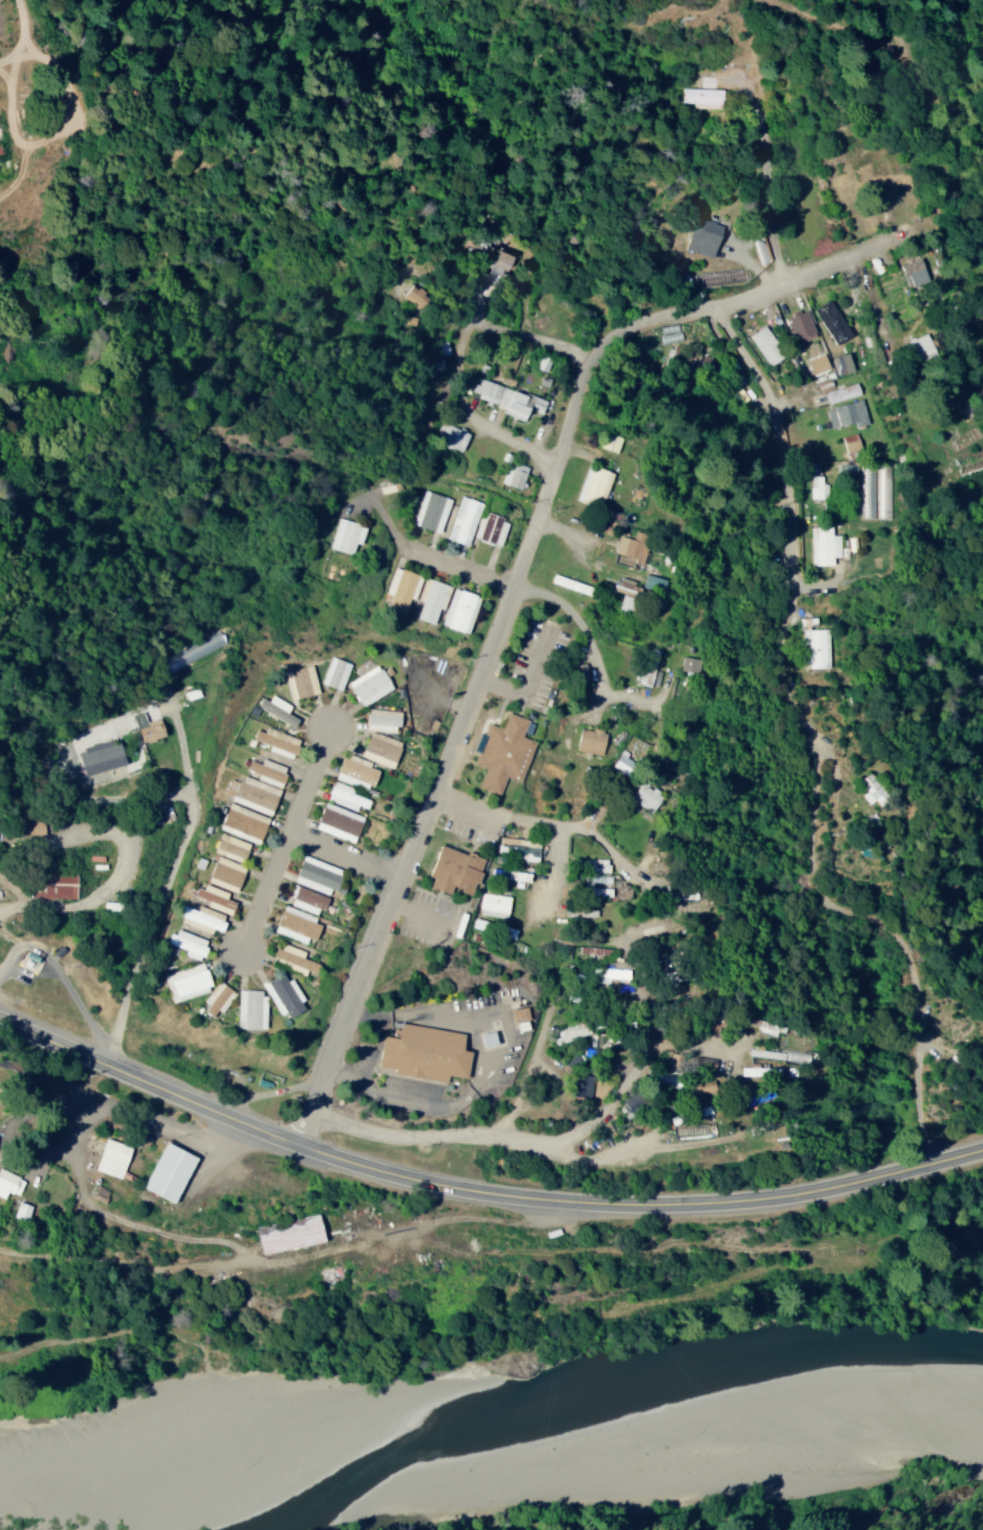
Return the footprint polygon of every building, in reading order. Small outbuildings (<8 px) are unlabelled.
[(693,108),(721,109),(721,90),(713,90),(713,77),(695,76),(695,89),(683,89),(682,103),(693,103),(693,108)] [(720,224),(694,218),(686,249),(698,252),(700,245),(714,249),(720,224)] [(508,269),(513,252),(489,245),(483,261),(508,269)] [(925,281),(918,257),(898,263),(906,287),(925,281)] [(422,307),(428,293),(408,284),(402,297),(422,307)] [(847,336),(829,299),(813,307),(830,344),(847,336)] [(813,336),(804,310),(783,318),(792,344),(813,336)] [(781,356),(760,325),(746,335),(767,366),(781,356)] [(443,369),(442,354),(448,354),(447,340),(430,342),(433,370),(443,369)] [(828,358),(834,376),(851,370),(845,352),(828,358)] [(805,359),(810,375),(826,369),(821,354),(805,359)] [(543,371),(549,359),(539,355),(533,367),(543,371)] [(530,397),(476,377),(470,394),(504,405),(501,413),(522,420),(530,397)] [(823,391),(827,403),(858,395),(855,382),(823,391)] [(824,408),(828,427),(853,421),(855,426),(866,424),(860,399),(824,408)] [(437,433),(446,436),(442,444),(459,452),(468,433),(442,421),(437,433)] [(596,445),(613,452),(619,438),(602,431),(596,445)] [(841,436),(844,457),(858,454),(854,434),(841,436)] [(500,483),(518,489),(526,466),(509,460),(500,483)] [(609,473),(586,465),(573,500),(596,508),(609,473)] [(890,518),(890,476),(874,476),(874,466),(860,466),(860,518),(890,518)] [(824,498),(825,489),(823,489),(823,476),(809,475),(809,498),(824,498)] [(411,523),(437,533),(450,499),(424,489),(411,523)] [(467,545),(481,502),(459,494),(445,538),(467,545)] [(506,519),(481,512),(474,539),(499,545),(506,519)] [(329,549),(351,553),(353,542),(360,544),(364,524),(336,518),(329,549)] [(831,565),(831,557),(836,557),(836,535),(831,535),(830,526),(808,527),(809,565),(831,565)] [(640,566),(646,543),(617,536),(611,561),(624,564),(626,557),(632,558),(631,563),(640,566)] [(402,613),(408,597),(413,599),(421,576),(393,567),(385,592),(390,594),(386,608),(402,613)] [(640,588),(662,594),(665,579),(644,574),(640,588)] [(415,618),(432,624),(437,608),(442,609),(450,586),(423,576),(413,606),(418,608),(415,618)] [(631,591),(633,591),(634,581),(612,577),(610,591),(630,594),(631,591)] [(478,596),(452,587),(439,624),(466,633),(478,596)] [(801,668),(827,668),(826,629),(800,629),(801,668)] [(659,649),(647,646),(636,683),(648,687),(659,649)] [(350,663),(330,655),(319,682),(339,690),(350,663)] [(679,670),(695,674),(699,659),(682,655),(679,670)] [(571,681),(586,680),(585,664),(570,665),(571,681)] [(316,694),(313,665),(284,668),(287,697),(316,694)] [(346,680),(358,705),(390,690),(378,665),(346,680)] [(290,726),(295,718),(284,711),(289,704),(270,693),(266,700),(259,696),(254,706),(290,726)] [(365,729),(397,730),(398,710),(365,708),(365,729)] [(519,780),(532,740),(520,736),(526,718),(506,712),(500,728),(486,724),(473,764),(483,767),(477,787),(497,794),(503,775),(519,780)] [(296,738),(264,725),(261,731),(253,728),(250,737),(267,744),(265,749),(288,758),(296,738)] [(599,755),(604,732),(578,727),(573,750),(599,755)] [(390,767),(400,742),(393,740),(392,744),(366,734),(358,755),(390,767)] [(117,741),(108,743),(108,741),(75,748),(81,773),(122,764),(117,741)] [(375,769),(340,756),(332,777),(367,790),(375,769)] [(277,787),(284,767),(260,757),(258,763),(247,759),(243,768),(256,773),(254,777),(277,787)] [(880,793),(865,774),(857,780),(865,791),(860,795),(867,804),(880,793)] [(269,813),(278,787),(241,775),(239,781),(228,777),(221,796),(269,813)] [(365,807),(368,798),(348,792),(350,786),(330,780),(324,799),(354,808),(355,804),(365,807)] [(650,811),(659,793),(638,782),(628,800),(650,811)] [(351,842),(361,815),(322,800),(312,827),(351,842)] [(256,843),(266,817),(227,801),(217,827),(256,843)] [(43,818),(15,818),(15,833),(43,834),(43,818)] [(211,851),(229,857),(230,853),(242,857),(248,841),(218,832),(211,851)] [(536,858),(537,839),(498,837),(496,856),(536,858)] [(426,886),(446,892),(448,886),(469,893),(481,857),(435,843),(425,875),(430,876),(426,886)] [(234,890),(242,864),(213,855),(205,881),(234,890)] [(291,882),(326,892),(328,888),(333,889),(340,867),(299,855),(291,882)] [(74,897),(75,871),(30,870),(30,896),(74,897)] [(580,894),(608,895),(609,874),(604,874),(603,886),(596,886),(597,872),(585,872),(584,879),(580,879),(580,894)] [(205,905),(229,913),(233,901),(223,898),(226,891),(198,882),(194,896),(206,900),(205,905)] [(324,896),(295,884),(288,903),(317,914),(324,896)] [(508,895),(479,892),(477,914),(506,917),(508,895)] [(593,902),(564,903),(564,916),(594,915),(593,902)] [(209,933),(211,927),(220,931),(225,916),(196,905),(195,909),(182,904),(176,920),(209,933)] [(272,931),(304,941),(305,937),(313,939),(319,918),(279,906),(272,931)] [(206,939),(171,928),(167,942),(183,948),(181,954),(199,960),(206,939)] [(316,962),(300,956),(302,951),(278,941),(272,956),(312,972),(316,962)] [(170,1001),(211,990),(204,969),(202,969),(200,963),(162,974),(170,1001)] [(262,983),(282,1019),(304,1007),(284,971),(262,983)] [(214,1019),(232,990),(218,981),(199,1009),(214,1019)] [(235,1027),(263,1028),(264,989),(237,988),(235,1027)] [(511,1021),(526,1019),(525,1006),(509,1008),(511,1021)] [(375,1068),(443,1080),(444,1074),(463,1077),(468,1050),(458,1049),(461,1032),(396,1021),(394,1036),(381,1034),(375,1068)] [(746,1055),(807,1060),(808,1051),(760,1047),(747,1046),(746,1055)] [(714,1068),(714,1058),(693,1056),(692,1066),(714,1068)] [(764,1067),(739,1066),(739,1075),(764,1076),(764,1067)] [(651,1079),(672,1087),(675,1077),(654,1070),(651,1079)] [(592,1078),(573,1074),(569,1094),(588,1098),(592,1078)] [(692,1108),(694,1116),(709,1113),(707,1105),(692,1108)] [(92,1169),(119,1177),(129,1146),(102,1137),(92,1169)] [(139,1187),(171,1202),(193,1156),(161,1140),(139,1187)] [(23,1179),(0,1168),(0,1197),(4,1190),(15,1195),(23,1179)] [(28,1205),(15,1200),(9,1216),(22,1221),(28,1205)] [(322,1242),(318,1215),(254,1225),(259,1252),(322,1242)]
